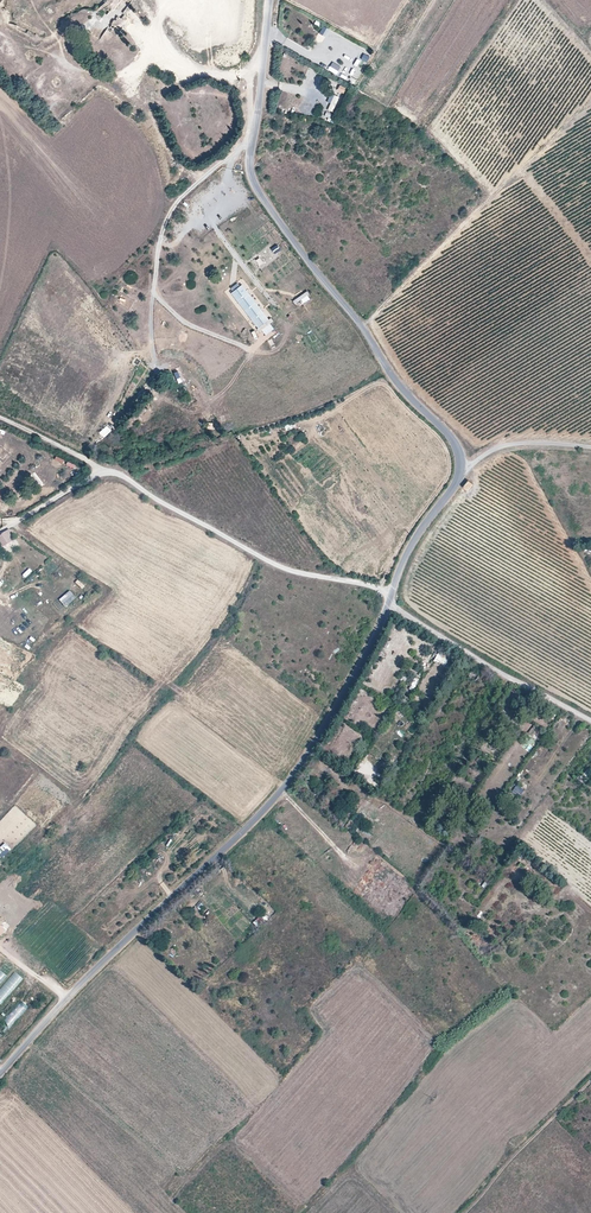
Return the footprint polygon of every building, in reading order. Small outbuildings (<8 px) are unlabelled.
[(322,26),(320,34),(327,36),(329,29),(322,26)] [(360,59),(366,63),(370,57),(363,53),(360,59)] [(337,90),(344,93),(346,88),(339,85),(337,90)] [(290,102),(289,111),(303,113),(304,109),(297,108),(297,103),(290,102)] [(305,114),(311,116),(314,107),(308,105),(305,114)] [(472,484),(468,480),(462,487),(467,491),(472,484)] [(14,535),(10,529),(2,534),(6,541),(14,535)] [(22,582),(27,576),(24,573),(19,579),(22,582)] [(79,580),(76,583),(82,588),(85,585),(79,580)] [(54,603),(59,611),(77,599),(72,591),(54,603)] [(438,653),(434,660),(445,667),(449,660),(438,653)] [(479,675),(472,671),(469,676),(476,680),(479,675)] [(414,691),(419,680),(415,678),(409,689),(414,691)] [(517,785),(512,792),(519,798),(525,791),(517,785)] [(362,834),(368,839),(371,835),(364,830),(362,834)] [(0,849),(0,854),(2,856),(10,849),(6,844),(0,849)] [(196,915),(205,906),(201,902),(192,910),(196,915)] [(5,964),(0,970),(0,984),(11,970),(5,964)] [(15,973),(0,991),(0,1005),(22,979),(15,973)] [(16,996),(20,1000),(28,990),(24,987),(16,996)] [(30,1006),(22,1001),(0,1024),(7,1031),(30,1006)]
